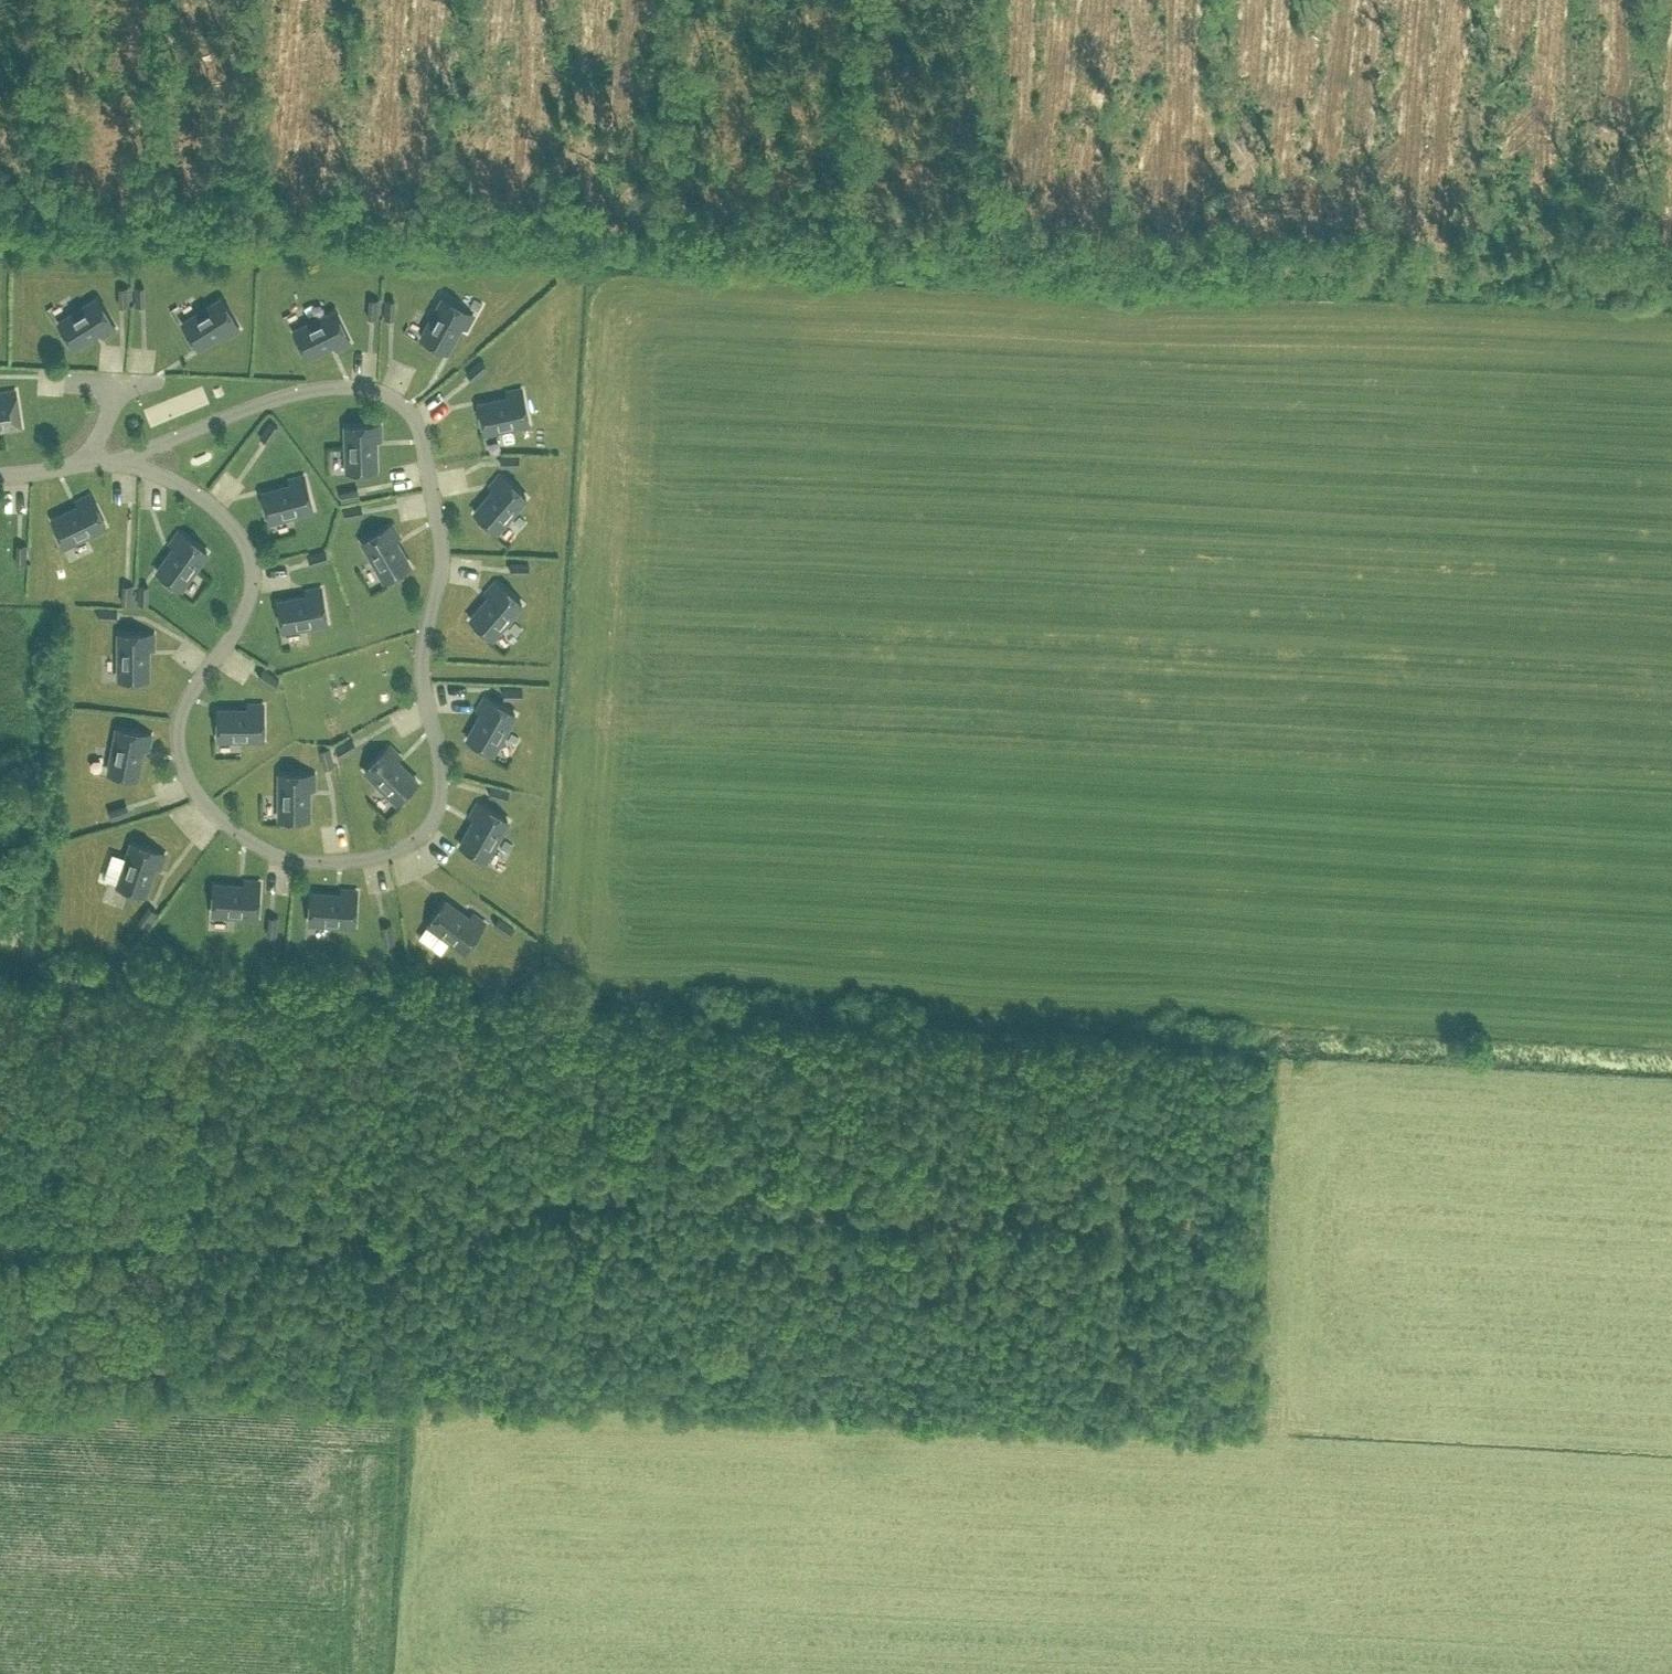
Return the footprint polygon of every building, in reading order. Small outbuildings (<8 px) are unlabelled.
[(144,291),(135,291),(135,305),(144,305),(144,291)] [(128,292),(119,292),(119,305),(129,305),(128,292)] [(97,298),(59,322),(74,347),(98,331),(101,336),(115,327),(97,298)] [(472,314),(443,298),(421,338),(446,351),(460,326),(465,328),(472,314)] [(221,299),(182,323),(198,347),(222,332),(225,336),(239,327),(221,299)] [(379,299),(369,299),(368,317),(377,317),(379,299)] [(394,300),(385,300),(384,318),(393,318),(394,300)] [(294,330),(307,356),(333,343),(335,348),(350,341),(335,310),(294,330)] [(486,367),(480,360),(466,372),(472,379),(486,367)] [(478,404),(484,432),(529,422),(522,389),(506,392),(507,397),(478,404)] [(20,425),(15,391),(0,393),(0,427),(20,425)] [(260,436),(267,441),(277,426),(270,421),(260,436)] [(379,424),(346,425),(347,471),(376,470),(375,441),(380,440),(379,424)] [(519,465),(519,455),(501,455),(501,465),(519,465)] [(475,512),(496,531),(526,496),(500,474),(490,487),(494,490),(475,512)] [(262,493),(269,520),(313,508),(304,476),(288,480),(290,485),(262,493)] [(359,498),(358,489),(340,492),(342,501),(359,498)] [(52,519),(64,545),(105,525),(90,494),(76,502),(78,506),(52,519)] [(362,513),(361,504),(343,508),(345,517),(362,513)] [(391,524),(362,541),(385,580),(409,566),(395,540),(399,538),(391,524)] [(174,548),(157,571),(180,588),(207,551),(180,531),(170,544),(174,548)] [(16,562),(26,563),(26,545),(17,544),(16,562)] [(310,564),(327,559),(325,550),(308,555),(310,564)] [(528,572),(528,563),(510,563),(510,572),(528,572)] [(522,603),(496,581),(485,593),(489,597),(470,619),(492,638),(522,603)] [(123,585),(122,603),(131,603),(132,585),(123,585)] [(139,585),(138,603),(147,604),(148,586),(139,585)] [(277,601),(282,629),(327,621),(321,588),(305,591),(306,596),(277,601)] [(98,617),(116,618),(117,609),(99,608),(98,617)] [(287,650),(312,647),(310,629),(285,632),(287,650)] [(119,633),(119,679),(148,679),(148,649),(153,649),(153,633),(119,633)] [(263,669),(258,677),(274,686),(278,679),(263,669)] [(522,688),(504,687),(504,696),(522,697),(522,688)] [(482,713),(467,738),(492,753),(515,713),(485,696),(477,711),(482,713)] [(247,710),(218,710),(218,738),(263,738),(263,704),(247,704),(247,710)] [(117,728),(109,772),(137,778),(142,749),(148,750),(151,734),(117,728)] [(351,738),(335,747),(340,755),(355,746),(351,738)] [(389,745),(365,769),(397,802),(417,781),(396,761),(400,757),(389,745)] [(330,748),(321,750),(325,767),(333,765),(330,748)] [(280,773),(280,819),(308,819),(308,789),(314,789),(314,773),(280,773)] [(506,799),(509,790),(492,786),(489,794),(506,799)] [(508,820),(478,803),(470,817),(475,819),(460,845),(485,859),(508,820)] [(129,814),(126,805),(109,810),(112,819),(129,814)] [(132,842),(117,885),(144,894),(154,867),(159,868),(164,853),(132,842)] [(214,884),(212,913),(257,916),(260,882),(244,881),(243,886),(214,884)] [(340,895),(311,893),(309,921),(354,924),(357,891),(340,890),(340,895)] [(445,900),(428,924),(464,950),(484,923),(471,913),(468,917),(445,900)] [(149,906),(138,921),(146,926),(156,912),(149,906)] [(268,934),(277,935),(278,917),(269,916),(268,934)] [(514,927),(499,917),(494,924),(508,935),(514,927)] [(394,941),(391,924),(382,926),(385,943),(394,941)] [(446,959),(456,946),(430,926),(420,939),(446,959)]
